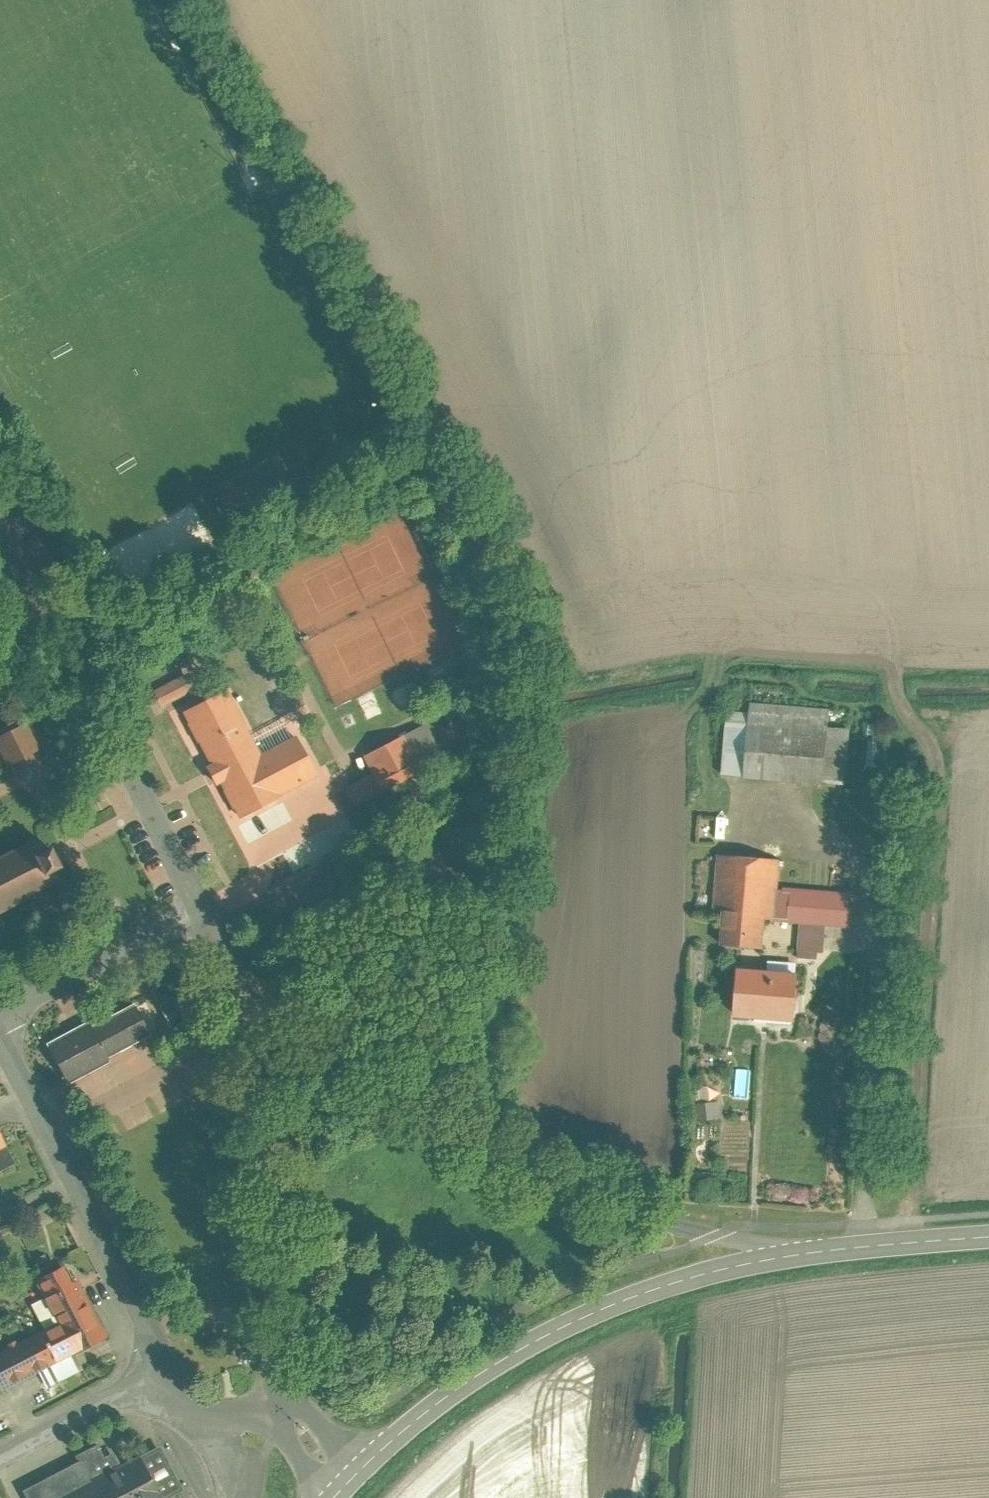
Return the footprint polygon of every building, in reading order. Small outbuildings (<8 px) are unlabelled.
[(164,703),(190,691),(183,676),(157,689),(164,703)] [(229,687),(183,711),(236,810),(314,769),(295,735),(263,752),(229,687)] [(752,702),(751,713),(727,711),(722,773),(741,774),(741,776),(821,782),(821,776),(843,778),(847,727),(825,725),(827,708),(752,702)] [(34,746),(20,721),(0,732),(0,749),(7,761),(12,758),(17,767),(34,757),(29,749),(34,746)] [(881,764),(882,726),(871,726),(870,764),(881,764)] [(371,775),(347,787),(354,803),(428,767),(409,732),(361,756),(371,775)] [(704,839),(719,839),(720,816),(704,816),(704,839)] [(54,881),(47,869),(55,865),(44,845),(39,848),(33,836),(0,854),(0,910),(54,881)] [(847,925),(850,892),(777,886),(779,859),(718,854),(713,906),(720,907),(717,942),(761,946),(763,917),(800,921),(797,955),(817,957),(817,949),(825,950),(827,923),(847,925)] [(732,1016),(792,1022),(797,973),(737,967),(732,1016)] [(172,1024),(204,1007),(186,975),(155,991),(172,1024)] [(104,1056),(148,1033),(132,1002),(88,1024),(104,1056)] [(104,1056),(88,1024),(86,1020),(41,1044),(61,1083),(106,1060),(104,1056)] [(699,1119),(724,1118),(723,1098),(698,1099),(699,1119)] [(13,1168),(0,1142),(0,1174),(13,1168)] [(39,1297),(29,1302),(42,1326),(0,1347),(0,1388),(51,1362),(58,1378),(78,1367),(71,1352),(105,1335),(67,1260),(30,1279),(39,1297)] [(182,1490),(157,1443),(117,1464),(106,1443),(19,1489),(24,1497),(168,1497),(182,1490)]
